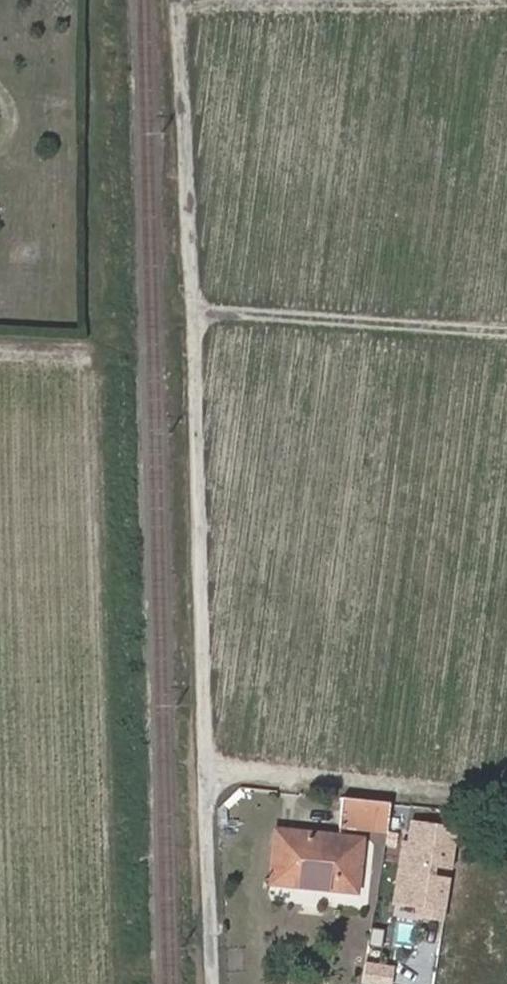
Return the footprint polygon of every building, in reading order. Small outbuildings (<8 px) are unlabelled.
[(388,830),(392,803),(347,798),(344,825),(388,830)] [(452,872),(454,872),(459,824),(404,819),(395,916),(447,921),(452,872)] [(277,830),(271,882),(356,892),(362,839),(277,830)]
